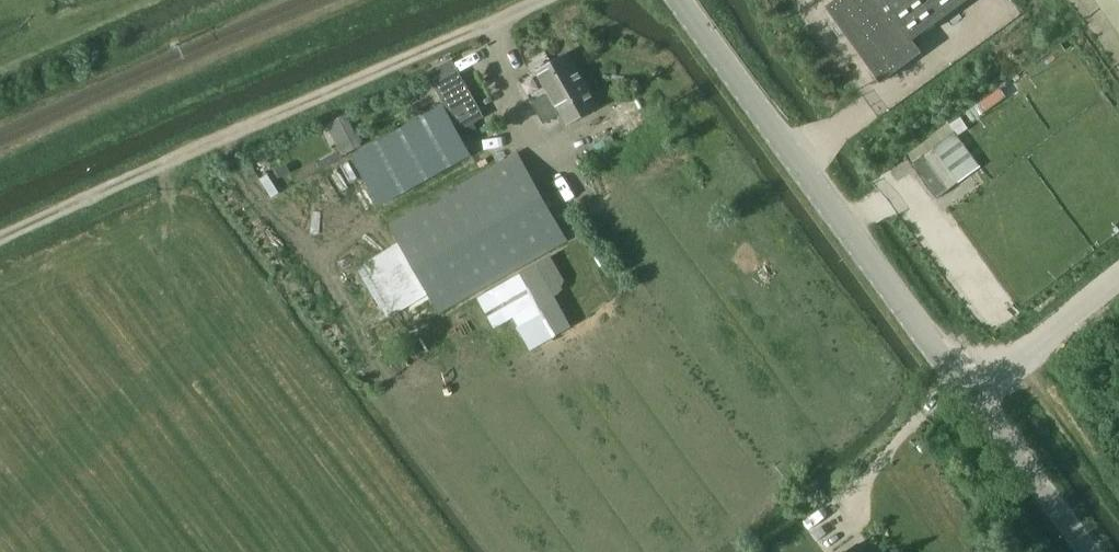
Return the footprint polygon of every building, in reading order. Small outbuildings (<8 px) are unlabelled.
[(912,40),(967,0),(833,0),(824,7),(879,83),(921,53),(912,40)] [(1118,34),(1118,0),(1094,0),(1118,34)] [(557,110),(560,115),(567,126),(598,109),(566,53),(550,62),(573,101),(557,110)] [(543,124),(560,115),(557,110),(573,101),(550,62),(535,71),(548,94),(531,104),(543,124)] [(456,68),(431,82),(458,132),(484,118),(456,68)] [(443,105),(351,156),(380,207),(471,156),(443,105)] [(628,116),(616,123),(623,137),(635,130),(628,116)] [(958,136),(968,129),(960,117),(950,125),(958,136)] [(597,150),(605,146),(602,141),(594,145),(597,150)] [(591,155),(596,152),(592,145),(588,147),(591,155)] [(932,148),(911,163),(936,198),(957,183),(932,148)] [(319,169),(342,160),(338,152),(316,161),(319,169)] [(399,241),(361,264),(387,307),(382,310),(387,317),(392,314),(393,316),(402,311),(431,294),(444,315),(570,240),(519,155),(393,230),(399,241)]
